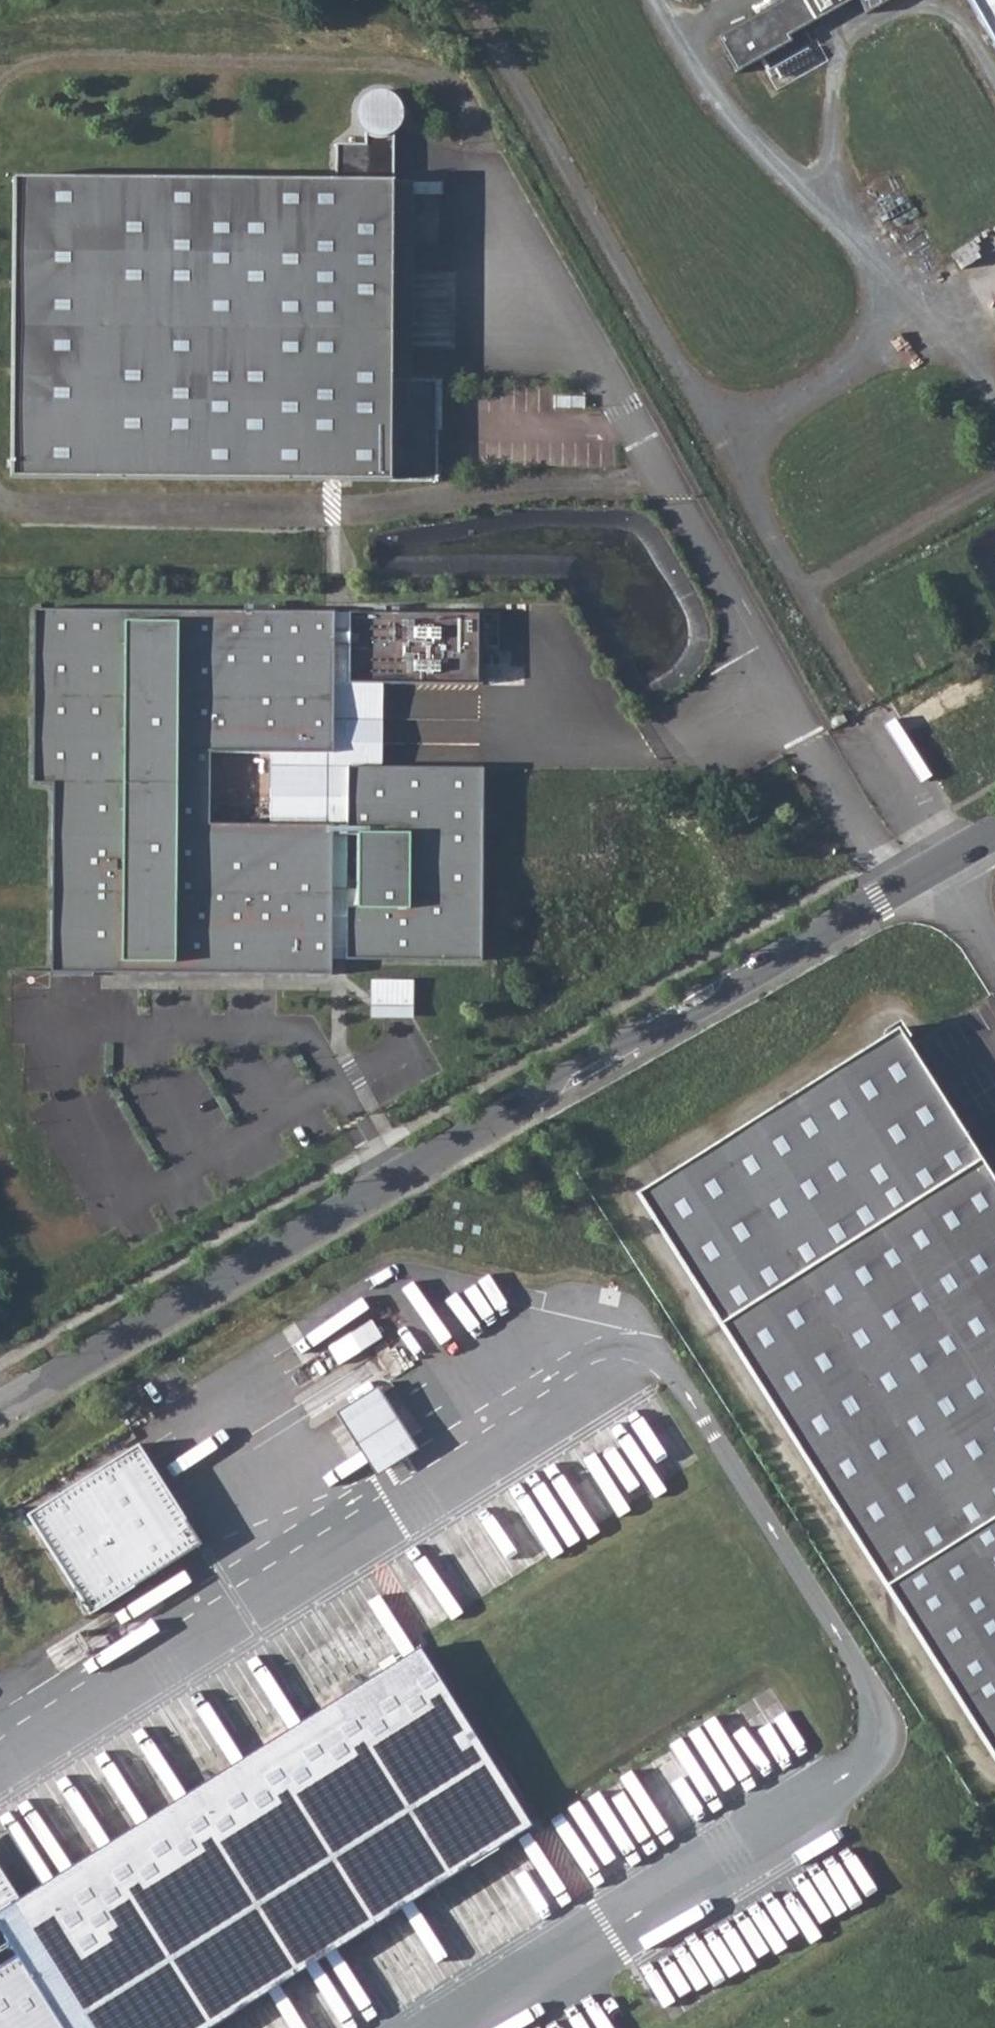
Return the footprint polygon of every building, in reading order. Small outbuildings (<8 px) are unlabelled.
[(718,36),(734,74),(854,0),(777,0),(718,36)] [(864,13),(885,0),(858,0),(864,13)] [(994,60),(994,0),(960,0),(994,60)] [(769,55),(779,80),(827,62),(819,41),(784,54),(782,50),(769,55)] [(365,144),(394,144),(394,132),(400,125),(403,119),(404,111),(400,100),(394,95),(384,90),(373,91),(366,94),(359,103),(357,112),(359,125),(365,132),(365,144)] [(336,144),(336,180),(393,181),(394,144),(365,144),(336,144)] [(14,177),(11,477),(390,481),(391,380),(393,181),(336,180),(14,177)] [(439,381),(391,380),(390,481),(438,482),(439,381)] [(331,602),(29,600),(28,780),(52,780),(51,971),(338,972),(338,814),(217,813),(217,744),(331,745),(331,602)] [(483,607),(349,606),(349,680),(483,680),(483,607)] [(841,713),(829,719),(835,730),(847,722),(841,713)] [(489,761),(351,758),(350,823),(416,824),(415,904),(352,903),(352,952),(486,954),(489,761)] [(416,1017),(416,979),(375,978),(374,1016),(416,1017)] [(638,1193),(994,1763),(994,1183),(898,1029),(638,1193)] [(417,1441),(380,1382),(337,1409),(374,1468),(417,1441)] [(202,1543),(140,1443),(28,1512),(90,1612),(202,1543)] [(429,1630),(36,1882),(0,1820),(0,2027),(192,2027),(543,1811),(429,1630)]
